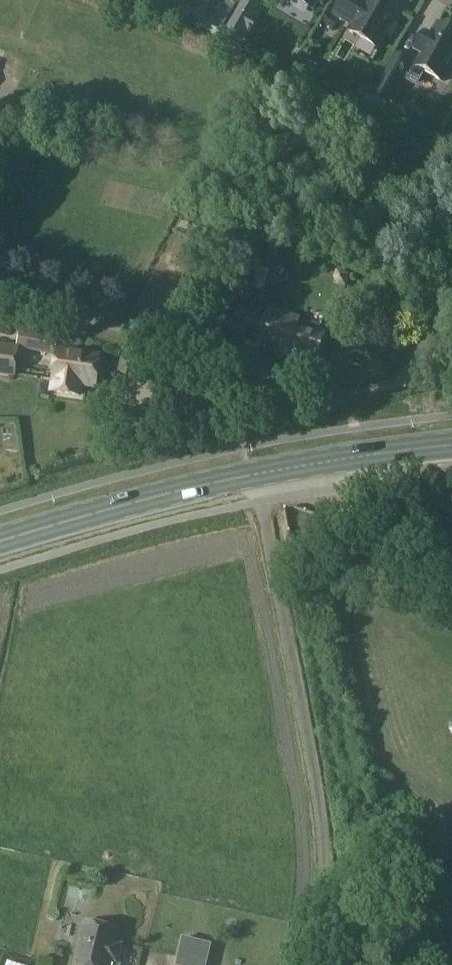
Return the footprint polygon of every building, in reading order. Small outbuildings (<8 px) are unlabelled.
[(222,32),(240,43),(248,29),(252,31),(253,30),(257,22),(253,20),(261,6),(250,0),(240,0),(227,22),(222,32)] [(319,0),(295,0),(313,11),(319,0)] [(393,23),(401,8),(388,0),(368,0),(365,5),(358,1),(359,0),(342,0),(334,15),(352,26),(349,32),(378,49),(386,35),(390,37),(397,25),(393,23)] [(195,11),(189,22),(218,39),(222,32),(227,22),(221,18),(218,24),(195,11)] [(437,26),(430,38),(425,35),(415,53),(421,55),(415,67),(395,56),(373,96),(388,105),(402,79),(413,85),(421,71),(442,83),(451,65),(451,34),(437,26)] [(310,63),(301,57),(292,73),(302,78),(310,63)] [(363,83),(356,95),(366,101),(373,89),(363,83)] [(427,113),(406,102),(397,117),(418,129),(427,113)] [(239,310),(232,333),(260,341),(263,342),(270,319),(268,318),(239,310)] [(263,342),(260,341),(259,344),(285,352),(285,351),(315,360),(322,334),(293,325),(293,326),(270,319),(263,342)] [(19,337),(18,347),(20,347),(57,354),(58,348),(61,337),(21,330),(19,337)] [(18,347),(0,344),(0,376),(15,378),(20,347),(18,347)] [(58,348),(57,354),(52,395),(85,400),(86,389),(102,391),(105,354),(58,348)] [(165,425),(160,407),(150,410),(155,428),(165,425)] [(74,964),(110,964),(111,962),(117,963),(121,945),(115,944),(118,931),(84,923),(74,964)]
